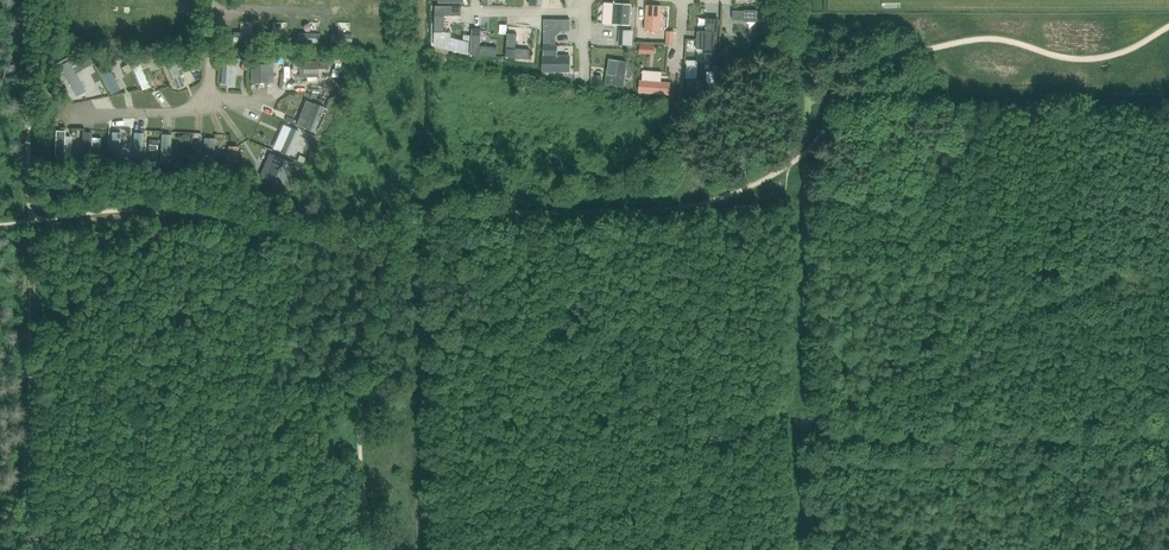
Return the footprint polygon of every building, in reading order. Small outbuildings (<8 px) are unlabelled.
[(660,4),(645,3),(644,30),(658,31),(660,4)] [(613,23),(629,24),(631,5),(614,4),(614,5),(613,22),(613,23)] [(461,6),(434,6),(434,32),(444,32),(444,16),(460,16),(461,6)] [(762,20),(762,10),(731,10),(731,19),(762,20)] [(716,31),(717,17),(695,16),(694,30),(716,31)] [(543,19),(543,45),(555,45),(555,37),(561,31),(569,31),(569,19),(543,19)] [(480,29),(471,29),(469,55),(495,56),(496,47),(479,46),(480,29)] [(715,49),(716,31),(694,30),(693,48),(715,49)] [(254,42),(254,31),(231,31),(231,42),(254,42)] [(318,42),(318,31),(295,31),(295,42),(318,42)] [(350,42),(350,31),(328,31),(328,42),(350,42)] [(284,42),(284,32),(261,32),(261,42),(284,42)] [(516,34),(507,33),(505,57),(528,59),(529,49),(515,48),(516,34)] [(435,36),(433,47),(465,54),(467,43),(435,36)] [(564,56),(542,56),(542,71),(564,71),(564,56)] [(70,58),(62,62),(73,85),(81,82),(70,58)] [(300,59),(300,75),(318,75),(318,59),(300,59)] [(623,86),(627,61),(616,59),(612,84),(623,86)] [(221,60),(220,83),(229,84),(231,60),(221,60)] [(102,61),(95,65),(108,88),(115,84),(102,61)] [(173,62),(165,65),(175,89),(183,86),(173,62)] [(139,63),(131,66),(142,90),(150,87),(139,63)] [(250,83),(269,83),(269,64),(250,64),(250,83)] [(670,83),(639,80),(638,93),(669,95),(670,83)] [(314,132),(323,107),(314,104),(305,129),(314,132)] [(271,115),(268,121),(280,125),(282,119),(271,115)] [(288,156),(299,132),(291,128),(280,152),(288,156)] [(65,130),(55,130),(54,157),(63,157),(65,130)] [(91,133),(82,132),(80,159),(90,159),(91,133)] [(121,132),(111,132),(109,159),(119,159),(121,132)] [(143,133),(134,132),(132,161),(142,161),(143,133)] [(171,134),(161,134),(160,162),(169,163),(171,134)] [(214,138),(204,137),(203,164),(212,164),(214,138)] [(238,146),(228,146),(226,173),(236,173),(238,146)] [(281,186),(291,163),(268,153),(259,176),(281,186)]
